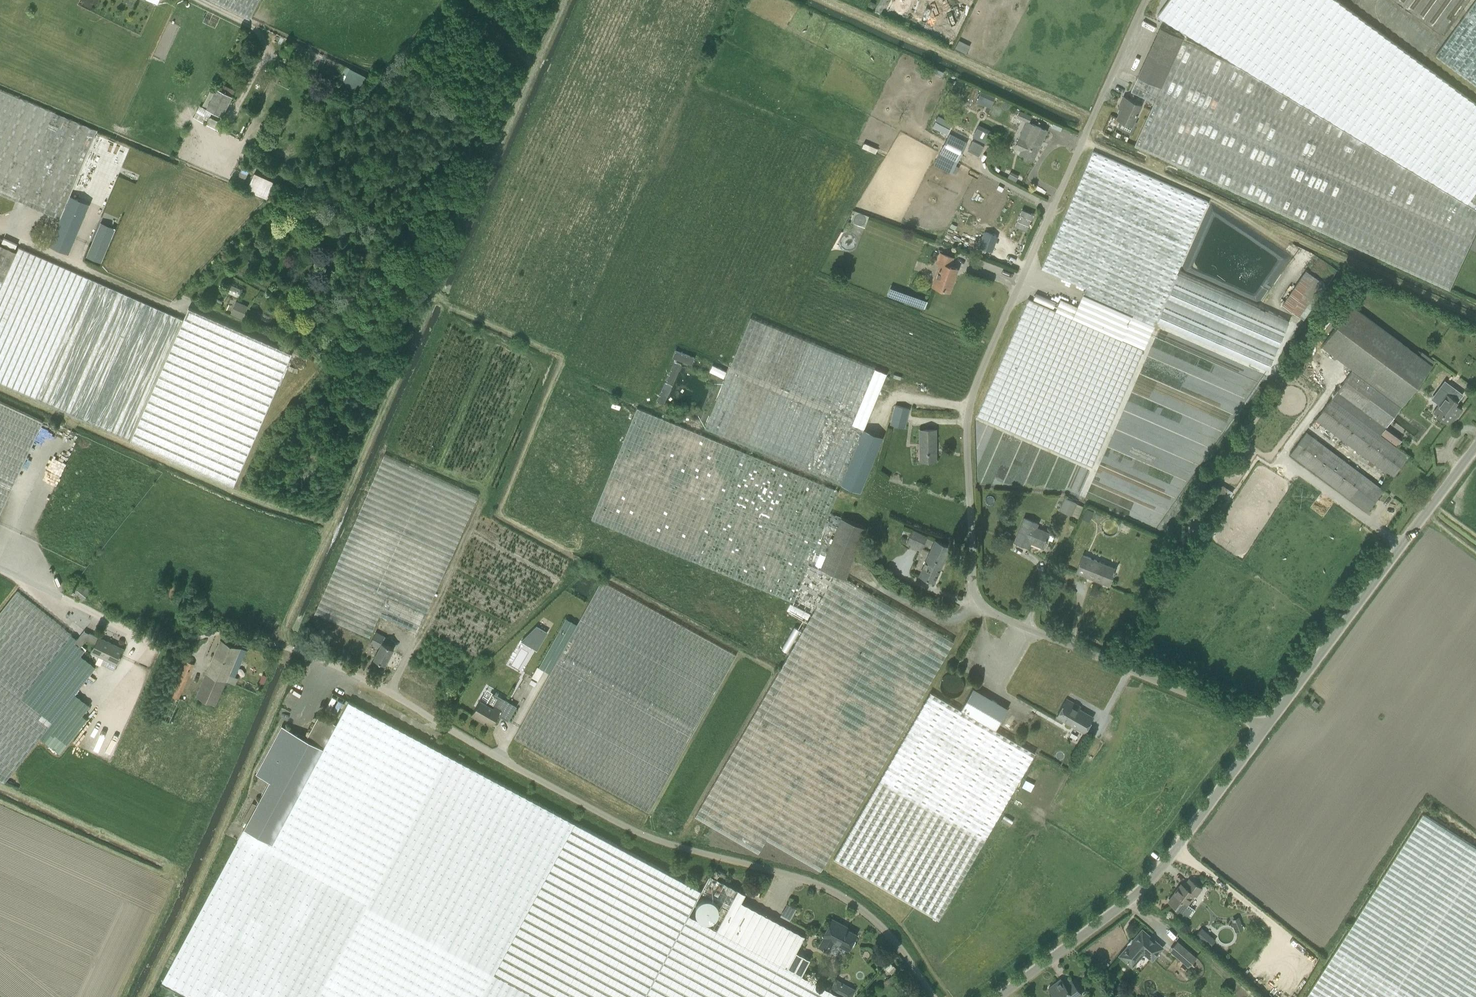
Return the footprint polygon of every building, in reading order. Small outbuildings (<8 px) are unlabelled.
[(249,19),(259,0),(211,0),(249,19)] [(1337,0),(1169,0),(1157,16),(1240,66),(1412,169),(1475,208),(1475,206),(1469,201),(1474,195),(1475,196),(1475,103),(1337,0)] [(1435,55),(1475,85),(1475,0),(1435,55)] [(1161,87),(1182,40),(1184,38),(1160,27),(1138,76),(1161,87)] [(959,40),(955,48),(966,53),(970,45),(959,40)] [(1474,235),(1475,230),(1475,210),(1406,167),(1235,64),(1182,40),(1161,87),(1138,76),(1131,91),(1154,102),(1135,145),(1449,289),(1472,239),(1474,235)] [(339,79),(343,80),(342,84),(360,93),(363,86),(365,87),(370,77),(350,68),(351,67),(345,65),(339,79)] [(931,71),(942,76),(944,72),(933,67),(931,71)] [(219,90),(217,88),(212,86),(202,106),(222,116),(232,96),(235,90),(222,84),(219,90)] [(65,207),(97,131),(0,90),(0,195),(59,219),(65,207)] [(981,91),(978,98),(992,104),(996,97),(981,91)] [(1123,104),(1117,118),(1132,125),(1142,105),(1124,96),(1121,103),(1123,104)] [(1029,122),(1031,116),(1019,111),(1017,117),(1029,122)] [(932,126),(947,134),(951,125),(937,117),(932,126)] [(973,136),(986,142),(992,131),(978,124),(973,136)] [(1047,130),(1038,126),(1033,124),(1026,141),(1019,138),(1015,147),(1021,150),(1020,154),(1033,160),(1047,130)] [(943,145),(939,153),(957,162),(961,155),(968,142),(949,133),(943,145)] [(973,140),(968,149),(980,154),(984,146),(973,140)] [(976,417),(1092,467),(1208,202),(1093,152),(1041,269),(1085,288),(1077,306),(1060,299),(1055,311),(1028,299),(976,417)] [(251,166),(244,163),(236,181),(243,184),(251,166)] [(977,178),(979,174),(970,170),(968,174),(977,178)] [(254,173),(253,176),(247,189),(268,198),(275,181),(254,173)] [(1027,199),(1041,204),(1043,199),(1036,196),(1037,195),(1030,193),(1027,199)] [(84,215),(65,207),(59,219),(48,246),(68,253),(84,215)] [(1034,214),(1022,209),(1015,226),(1026,231),(1034,214)] [(865,227),(869,216),(855,211),(851,222),(865,227)] [(234,486),(292,353),(189,308),(184,319),(19,247),(17,252),(13,250),(0,244),(0,383),(234,486)] [(950,266),(953,258),(941,253),(937,262),(941,264),(933,285),(949,291),(957,269),(950,266)] [(1306,270),(1282,304),(1299,316),(1323,282),(1306,270)] [(229,284),(226,291),(239,297),(242,290),(229,284)] [(237,301),(231,314),(242,319),(248,306),(237,301)] [(1389,477),(1392,479),(1408,456),(1380,435),(1432,365),(1351,306),(1321,346),(1345,363),(1353,369),(1316,419),(1390,475),(1389,477)] [(705,428),(841,485),(864,429),(887,375),(751,318),(705,428)] [(1200,432),(1218,439),(1223,432),(1253,389),(1258,377),(1173,347),(1156,335),(1149,356),(1145,361),(1141,373),(1164,382),(1174,388),(1203,399),(1201,407),(1197,411),(1195,418),(1204,421),(1200,432)] [(1440,418),(1448,423),(1454,415),(1456,417),(1462,409),(1452,401),(1454,398),(1447,393),(1435,409),(1442,415),(1440,418)] [(42,421),(0,402),(0,514),(42,421)] [(904,428),(909,408),(896,405),(891,424),(904,428)] [(784,599),(792,602),(788,610),(809,623),(782,666),(695,815),(758,852),(766,838),(821,870),(954,641),(915,618),(845,578),(866,527),(830,513),(839,491),(776,465),(637,408),(591,519),(784,599)] [(864,429),(841,485),(860,492),(883,437),(864,429)] [(921,461),(936,460),(935,429),(920,429),(921,461)] [(1368,511),(1383,490),(1306,432),(1290,453),(1368,511)] [(370,638),(380,615),(388,597),(426,614),(478,496),(384,455),(315,613),(364,635),(370,638)] [(1233,492),(1218,482),(1207,499),(1222,509),(1233,492)] [(1083,506),(1076,503),(1064,498),(1059,509),(1079,517),(1083,506)] [(1087,508),(1082,519),(1089,522),(1094,511),(1087,508)] [(1025,539),(1043,547),(1049,533),(1036,527),(1038,523),(1024,518),(1015,541),(1023,544),(1025,539)] [(927,536),(912,530),(907,543),(921,549),(927,536)] [(923,549),(929,551),(934,538),(927,536),(924,544),(925,544),(923,549)] [(920,575),(934,581),(950,546),(935,540),(920,575)] [(1083,555),(1076,572),(1108,585),(1115,568),(1083,555)] [(172,599),(180,590),(170,581),(162,590),(172,599)] [(578,625),(550,674),(515,738),(649,812),(736,655),(602,581),(578,625)] [(82,601),(90,591),(80,583),(72,593),(82,601)] [(68,703),(91,673),(76,661),(81,656),(85,650),(85,651),(87,649),(82,645),(80,647),(75,643),(77,640),(17,592),(0,613),(0,781),(5,783),(40,738),(44,734),(68,703)] [(418,632),(426,614),(388,597),(380,615),(418,632)] [(538,680),(544,670),(550,674),(578,625),(566,618),(539,667),(537,666),(532,677),(538,680)] [(521,641),(537,650),(548,632),(537,625),(521,641)] [(380,646),(374,658),(385,664),(394,648),(383,642),(386,637),(376,632),(371,642),(380,646)] [(247,647),(222,636),(207,672),(226,681),(227,679),(233,682),(247,647)] [(124,649),(98,637),(92,651),(117,663),(124,649)] [(207,672),(197,695),(216,703),(226,681),(207,672)] [(961,709),(996,729),(1008,708),(973,688),(961,709)] [(931,692),(834,859),(939,919),(1035,752),(931,692)] [(326,709),(330,711),(336,700),(332,698),(326,709)] [(1056,716),(1084,732),(1093,717),(1079,709),(1080,707),(1066,699),(1056,716)] [(486,720),(493,724),(502,709),(495,705),(493,707),(480,700),(472,715),(485,722),(486,720)] [(194,996),(852,996),(856,989),(836,978),(830,990),(802,975),(810,959),(796,951),(805,936),(741,901),(746,893),(710,874),(701,890),(575,822),(349,701),(337,724),(319,715),(306,738),(282,725),(256,773),(270,781),(244,829),(163,981),(194,996)] [(332,712),(336,714),(342,703),(338,701),(332,712)] [(82,715),(68,703),(44,734),(40,738),(61,754),(88,719),(82,715)] [(1423,814),(1329,961),(1306,996),(1475,996),(1475,848),(1423,814)] [(726,875),(718,871),(716,875),(723,879),(726,875)] [(741,882),(733,878),(730,883),(738,888),(741,882)] [(1195,909),(1187,903),(1194,894),(1196,895),(1202,888),(1189,879),(1184,886),(1181,883),(1168,900),(1190,916),(1195,909)] [(1239,917),(1232,919),(1236,931),(1243,929),(1239,917)] [(842,924),(832,919),(824,935),(825,936),(820,946),(829,951),(833,942),(848,950),(856,934),(841,925),(842,924)] [(1196,934),(1205,943),(1211,936),(1202,927),(1196,934)] [(1121,955),(1132,964),(1142,953),(1146,953),(1152,958),(1161,947),(1142,930),(1121,955)] [(1169,951),(1188,967),(1190,965),(1193,962),(1197,957),(1177,941),(1169,951)] [(890,972),(894,967),(890,963),(885,968),(890,972)] [(884,981),(888,986),(896,980),(892,975),(884,981)] [(1049,988),(1056,996),(1078,996),(1082,994),(1071,980),(1065,984),(1061,979),(1049,988)]
